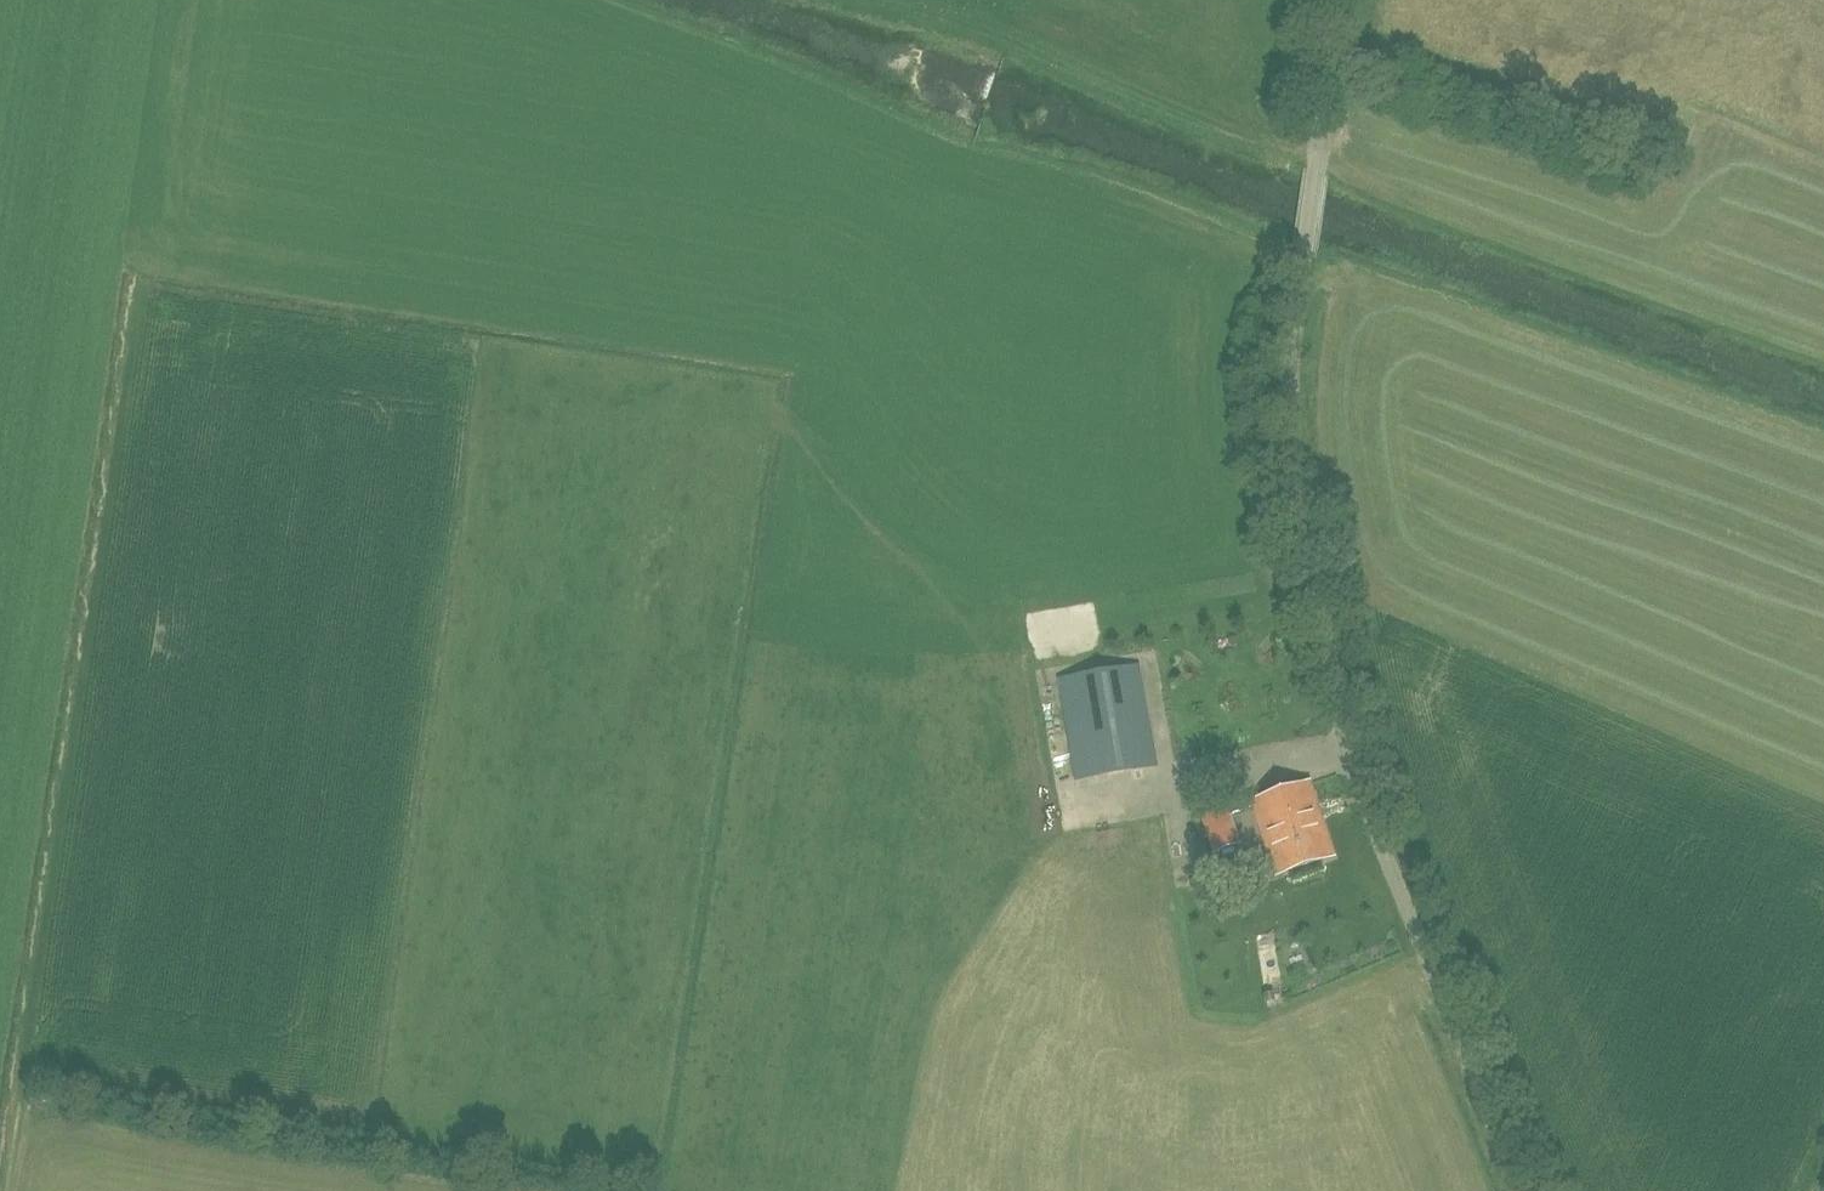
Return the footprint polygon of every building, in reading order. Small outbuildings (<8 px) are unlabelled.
[(1076,779),(1155,765),(1138,666),(1059,679),(1076,779)] [(1253,804),(1276,875),(1332,857),(1308,785),(1253,804)] [(1213,856),(1243,847),(1230,810),(1200,819),(1213,856)]
